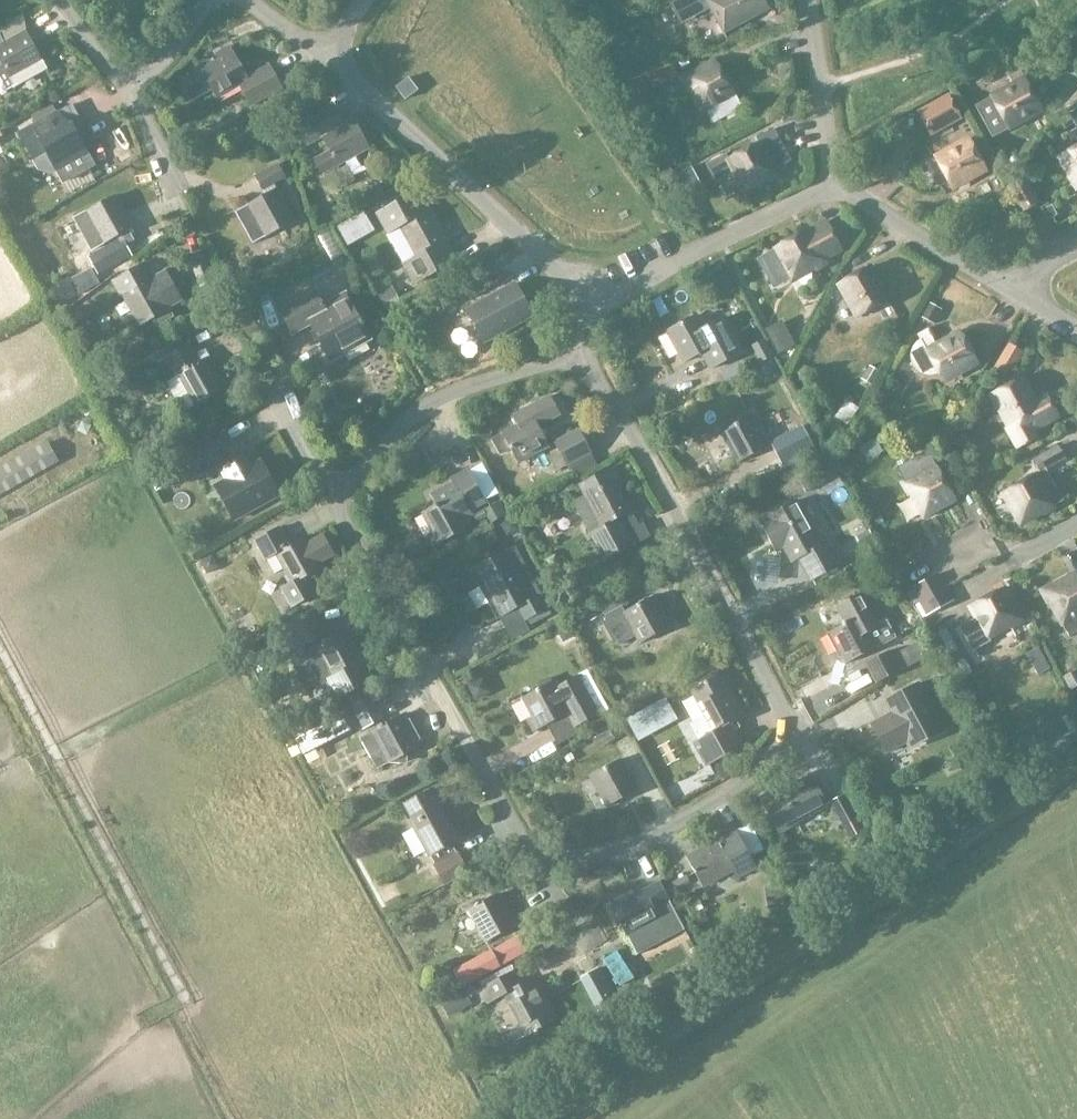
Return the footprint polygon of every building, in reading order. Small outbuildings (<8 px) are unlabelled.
[(668,4),(674,16),(700,2),(699,0),(676,0),(668,4)] [(704,0),(723,34),(767,9),(762,0),(705,0),(704,0)] [(611,51),(628,43),(621,30),(605,39),(611,51)] [(2,66),(14,87),(45,70),(24,32),(4,44),(0,37),(0,67),(2,66)] [(188,97),(209,86),(216,99),(239,87),(250,106),(281,89),(268,66),(245,78),(228,47),(216,54),(219,59),(179,81),(188,97)] [(742,108),(734,95),(714,61),(683,79),(690,91),(694,88),(714,124),(742,108)] [(977,74),(983,84),(991,80),(986,69),(977,74)] [(991,137),(1006,128),(1005,126),(1027,113),(1030,117),(1041,111),(1020,71),(1008,78),(1011,84),(989,97),(974,105),(991,137)] [(407,79),(395,88),(404,100),(416,90),(407,79)] [(959,118),(946,96),(917,113),(930,134),(959,118)] [(67,107),(58,112),(18,134),(32,159),(31,160),(37,170),(50,174),(55,171),(62,183),(93,165),(71,126),(76,123),(67,107)] [(1061,154),(1073,177),(1069,179),(1076,191),(1076,190),(1076,108),(1069,113),(1074,124),(1076,127),(1074,128),(1066,132),(1074,147),(1061,154)] [(295,129),(305,147),(320,138),(327,151),(312,160),(321,175),(368,149),(351,119),(340,125),(331,109),(295,129)] [(1062,130),(1074,124),(1068,112),(1056,118),(1062,130)] [(723,155),(706,165),(715,182),(732,173),(740,188),(763,176),(765,180),(777,173),(775,169),(790,161),(772,128),(757,137),(759,141),(726,160),(723,155)] [(965,138),(937,154),(949,176),(946,178),(952,190),(984,172),(965,138)] [(253,178),(257,184),(261,191),(284,178),(277,165),(253,178)] [(1006,187),(1020,213),(1038,203),(1024,177),(1006,187)] [(252,244),(263,237),(293,221),(275,190),(235,212),(252,244)] [(425,212),(415,194),(415,192),(375,214),(386,234),(398,227),(415,257),(403,264),(414,284),(456,261),(456,260),(453,261),(443,243),(445,241),(428,210),(425,212)] [(98,205),(73,219),(90,250),(102,243),(111,259),(140,243),(129,222),(133,220),(132,219),(128,221),(114,196),(98,205)] [(810,264),(812,268),(842,251),(826,222),(808,232),(807,230),(765,254),(760,257),(774,283),(810,264)] [(122,296),(138,326),(151,318),(155,326),(171,317),(166,308),(181,300),(164,271),(148,279),(144,271),(146,270),(142,263),(111,281),(120,297),(122,296)] [(887,301),(868,267),(837,284),(843,296),(847,294),(860,316),(887,301)] [(90,268),(70,279),(79,294),(98,284),(90,268)] [(477,278),(461,286),(467,297),(483,288),(477,278)] [(482,342),(523,320),(531,316),(514,284),(465,311),(482,342)] [(309,325),(325,354),(329,360),(369,339),(361,325),(364,324),(361,319),(359,320),(344,293),(322,305),(314,291),(279,310),(292,334),(309,325)] [(739,353),(721,318),(702,328),(695,316),(665,332),(682,363),(701,353),(710,369),(739,353)] [(909,353),(909,359),(910,364),(915,370),(920,374),(926,376),(931,376),(937,373),(940,379),(963,366),(965,370),(976,364),(959,332),(935,345),(926,329),(916,335),(919,340),(914,344),(911,348),(909,353)] [(749,346),(758,363),(772,356),(763,339),(749,346)] [(161,359),(171,376),(164,380),(178,404),(183,413),(194,407),(224,390),(207,359),(199,363),(189,344),(161,359)] [(1004,381),(1021,355),(1007,346),(990,372),(1004,381)] [(868,366),(860,380),(871,386),(879,372),(868,366)] [(259,384),(280,381),(278,369),(257,373),(259,384)] [(1036,436),(1033,431),(1033,430),(1057,417),(1045,394),(1034,401),(1021,377),(989,395),(1006,426),(1005,427),(1016,447),(1036,436)] [(516,426),(500,434),(490,439),(499,455),(509,450),(517,464),(548,446),(537,426),(558,414),(548,396),(511,416),(516,426)] [(62,432),(81,425),(77,414),(58,421),(62,432)] [(720,432),(737,464),(767,447),(750,416),(720,432)] [(801,426),(769,442),(785,472),(800,464),(796,456),(813,448),(801,426)] [(553,443),(566,466),(590,453),(577,430),(553,443)] [(197,478),(230,459),(216,434),(183,452),(197,478)] [(0,467),(0,495),(58,462),(46,441),(0,467)] [(1001,496),(1017,524),(1040,511),(1042,515),(1055,507),(1053,505),(1062,500),(1045,469),(1063,458),(1056,446),(1032,460),(1039,471),(1035,474),(1037,476),(1001,496)] [(922,452),(894,468),(903,484),(900,485),(907,498),(910,496),(922,518),(954,500),(927,453),(922,452)] [(263,481),(254,465),(248,454),(218,471),(230,493),(221,498),(233,521),(279,495),(269,478),(263,481)] [(572,502),(589,532),(601,554),(594,557),(606,578),(644,557),(636,543),(649,536),(642,523),(638,525),(614,481),(618,479),(611,466),(590,478),(597,489),(572,502)] [(799,484),(815,480),(813,468),(797,471),(799,484)] [(467,528),(462,519),(471,515),(469,511),(484,502),(467,470),(449,480),(451,484),(429,495),(435,506),(420,514),(438,545),(467,528)] [(767,520),(759,524),(774,551),(782,547),(791,563),(799,558),(811,581),(840,565),(828,541),(820,546),(803,516),(795,500),(765,516),(767,520)] [(505,515),(498,503),(483,511),(490,524),(505,515)] [(306,541),(302,535),(286,543),(277,526),(253,539),(265,561),(267,559),(275,573),(282,569),(290,582),(280,588),(292,609),(316,596),(304,574),(319,566),(317,561),(332,553),(320,533),(306,541)] [(470,571),(496,619),(516,609),(523,622),(546,609),(539,596),(540,596),(514,547),(470,571)] [(933,574),(905,590),(912,603),(940,587),(933,574)] [(1076,633),(1076,579),(1074,574),(1042,592),(1049,604),(1053,601),(1065,623),(1062,625),(1069,638),(1076,633)] [(940,587),(912,603),(919,615),(947,599),(940,587)] [(975,618),(959,627),(969,645),(973,652),(988,643),(984,636),(985,635),(1007,623),(1009,626),(1021,620),(1003,588),(969,608),(975,618)] [(827,634),(824,636),(834,653),(836,651),(843,664),(873,648),(894,637),(885,621),(878,625),(860,593),(835,607),(844,624),(827,633),(827,634)] [(652,596),(622,613),(620,608),(600,619),(615,646),(635,635),(640,644),(669,627),(652,596)] [(595,604),(583,610),(589,622),(601,615),(595,604)] [(344,631),(321,643),(320,642),(302,652),(320,686),(326,683),(335,700),(371,680),(344,631)] [(898,665),(914,656),(906,642),(890,651),(898,665)] [(900,672),(889,652),(869,663),(880,683),(900,672)] [(1076,669),(1062,677),(1069,691),(1076,686),(1076,670),(1076,669)] [(703,715),(687,724),(696,740),(691,743),(704,767),(741,746),(733,730),(739,727),(736,720),(743,717),(743,716),(744,716),(728,686),(729,685),(722,672),(689,690),(703,715)] [(521,699),(531,717),(525,721),(532,732),(538,728),(565,713),(573,727),(598,713),(578,676),(554,689),(551,682),(550,683),(548,679),(538,685),(540,688),(521,699)] [(883,701),(889,713),(869,723),(885,753),(905,743),(909,751),(945,732),(919,682),(883,701)] [(370,696),(350,707),(362,729),(382,718),(370,696)] [(370,733),(364,741),(372,756),(369,758),(375,770),(387,763),(399,764),(400,757),(406,753),(422,745),(405,714),(381,726),(380,725),(377,726),(377,728),(370,732),(370,733)] [(608,729),(591,738),(596,748),(613,739),(608,729)] [(635,791),(618,760),(589,776),(606,807),(635,791)] [(760,802),(778,834),(797,823),(797,821),(826,805),(810,776),(781,792),(780,791),(760,802)] [(431,789),(402,805),(429,856),(430,856),(434,864),(432,866),(443,886),(468,873),(457,852),(455,853),(451,844),(459,840),(431,789)] [(830,803),(842,825),(855,818),(842,795),(830,803)] [(685,859),(701,888),(731,871),(736,879),(754,869),(748,858),(763,849),(748,823),(685,859)] [(638,847),(628,852),(638,873),(649,867),(638,847)] [(657,882),(610,907),(634,953),(682,928),(657,882)] [(514,926),(497,894),(467,911),(484,942),(514,926)] [(615,951),(602,960),(619,987),(632,978),(615,951)] [(523,984),(516,970),(478,990),(486,1005),(504,996),(525,1036),(555,1020),(533,978),(523,984)]
